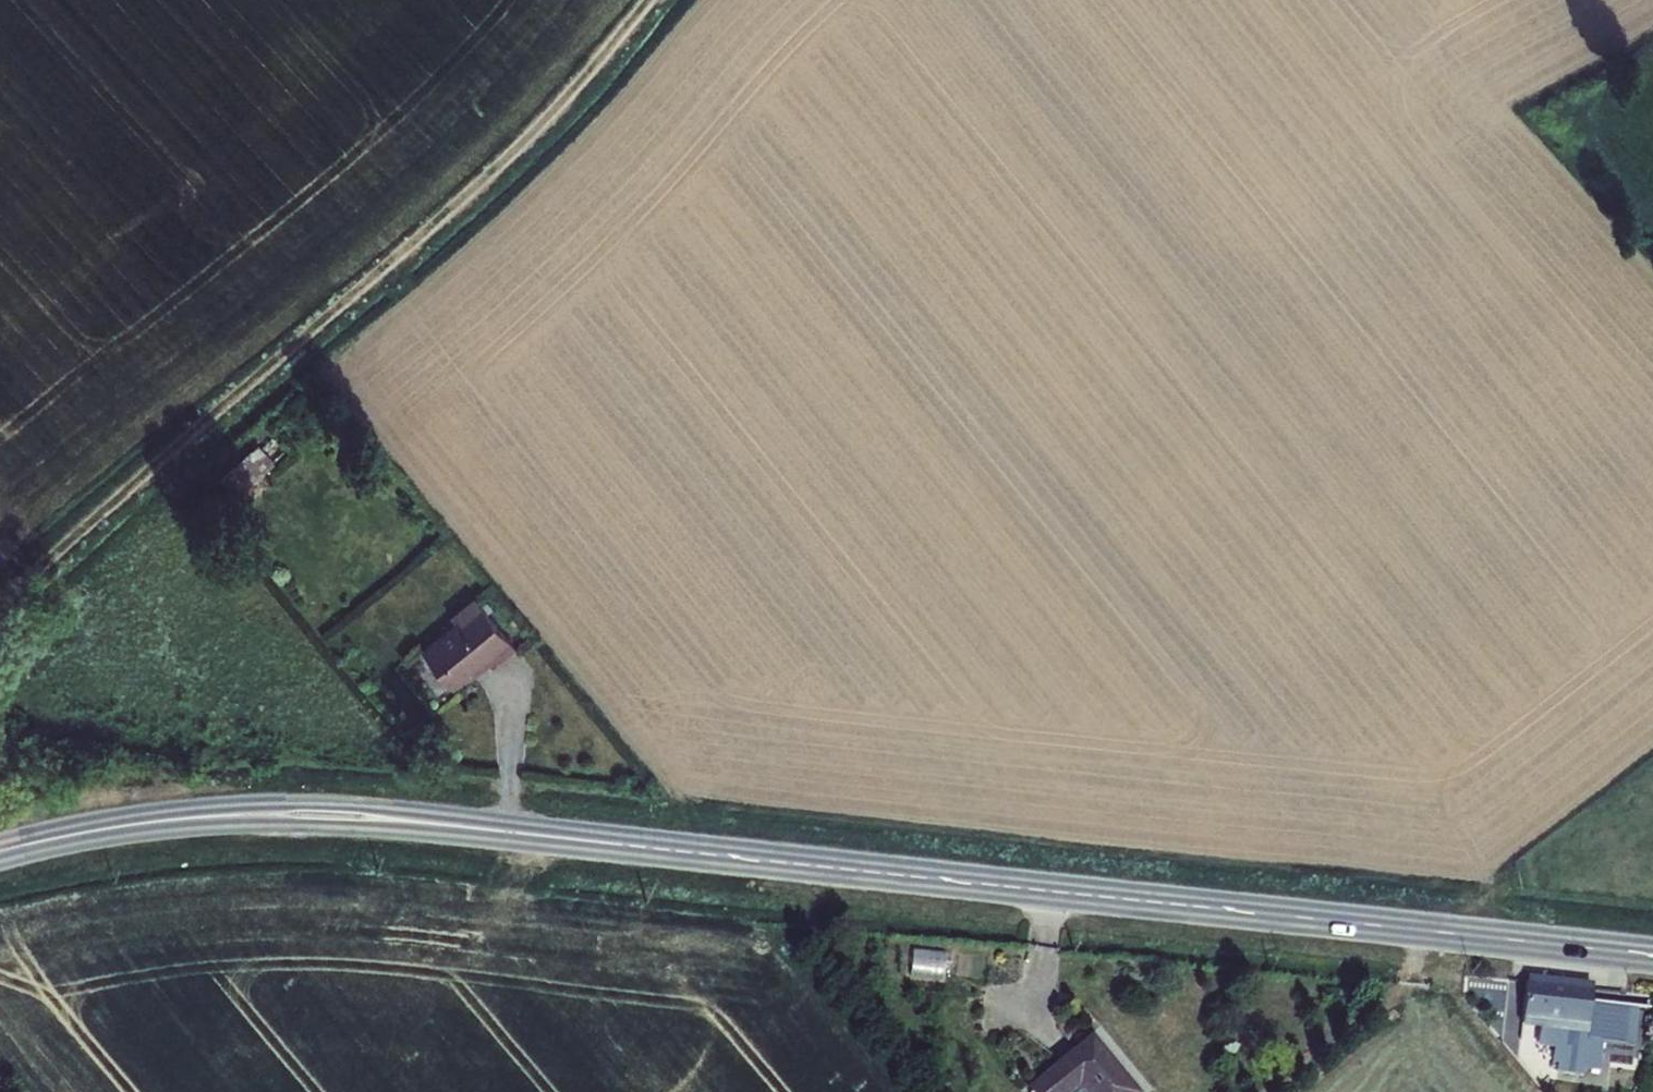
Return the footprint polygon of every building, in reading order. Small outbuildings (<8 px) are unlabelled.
[(273,465),(258,447),(221,479),(237,497),(273,465)] [(457,623),(423,651),(452,687),(469,674),(486,660),(491,666),(515,647),(476,599),(452,617),(457,623)] [(1589,1010),(1591,989),(1526,983),(1521,1026),(1539,1028),(1537,1045),(1555,1046),(1553,1064),(1557,1064),(1556,1073),(1582,1076),(1583,1068),(1603,1070),(1605,1045),(1601,1044),(1605,1012),(1589,1010)] [(1091,1043),(1031,1091),(1073,1091),(1077,1089),(1080,1091),(1131,1091),(1091,1043)]
